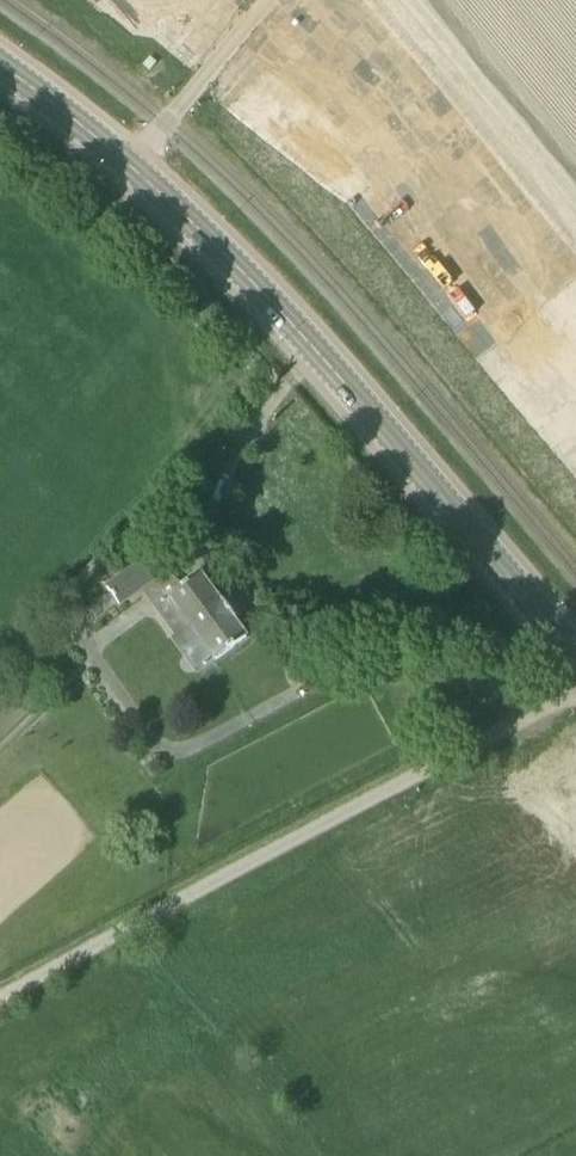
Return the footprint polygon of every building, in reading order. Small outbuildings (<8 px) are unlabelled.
[(120,606),(167,572),(169,570),(157,552),(107,588),(120,606)] [(190,628),(215,660),(216,661),(247,638),(234,620),(240,616),(227,598),(220,602),(200,574),(184,586),(155,607),(177,637),(190,628)]
